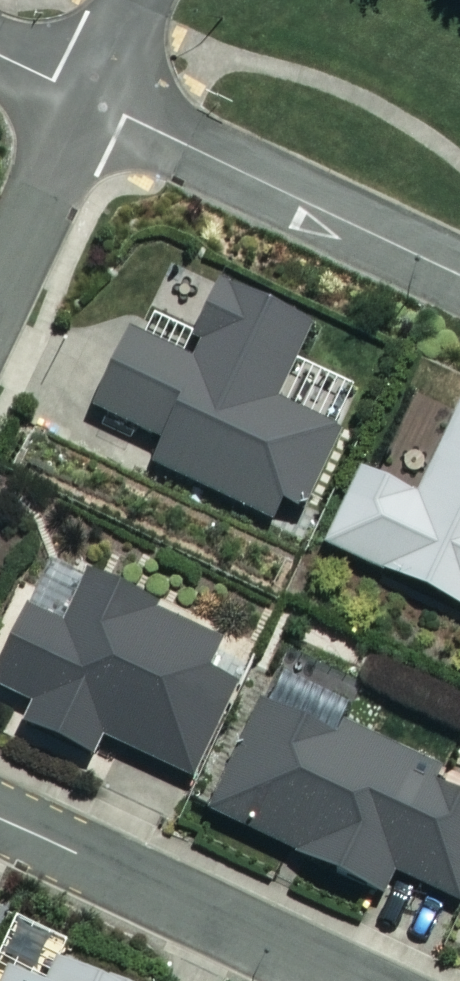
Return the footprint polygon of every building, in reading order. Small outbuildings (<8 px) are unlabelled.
[(158,469),(277,523),(284,507),(309,519),(368,391),(302,361),(316,331),(228,291),(195,364),(134,337),(98,415),(168,447),(158,469)] [(424,503),(366,476),(332,549),(459,609),(459,426),(424,503)] [(94,584),(71,636),(33,619),(0,692),(0,693),(36,710),(28,727),(100,759),(107,744),(199,785),(240,692),(210,679),(226,643),(94,584)] [(282,686),(219,817),(392,900),(403,877),(459,905),(459,786),(342,730),(348,718),(282,686)] [(69,956),(57,980),(120,980),(69,956)]
